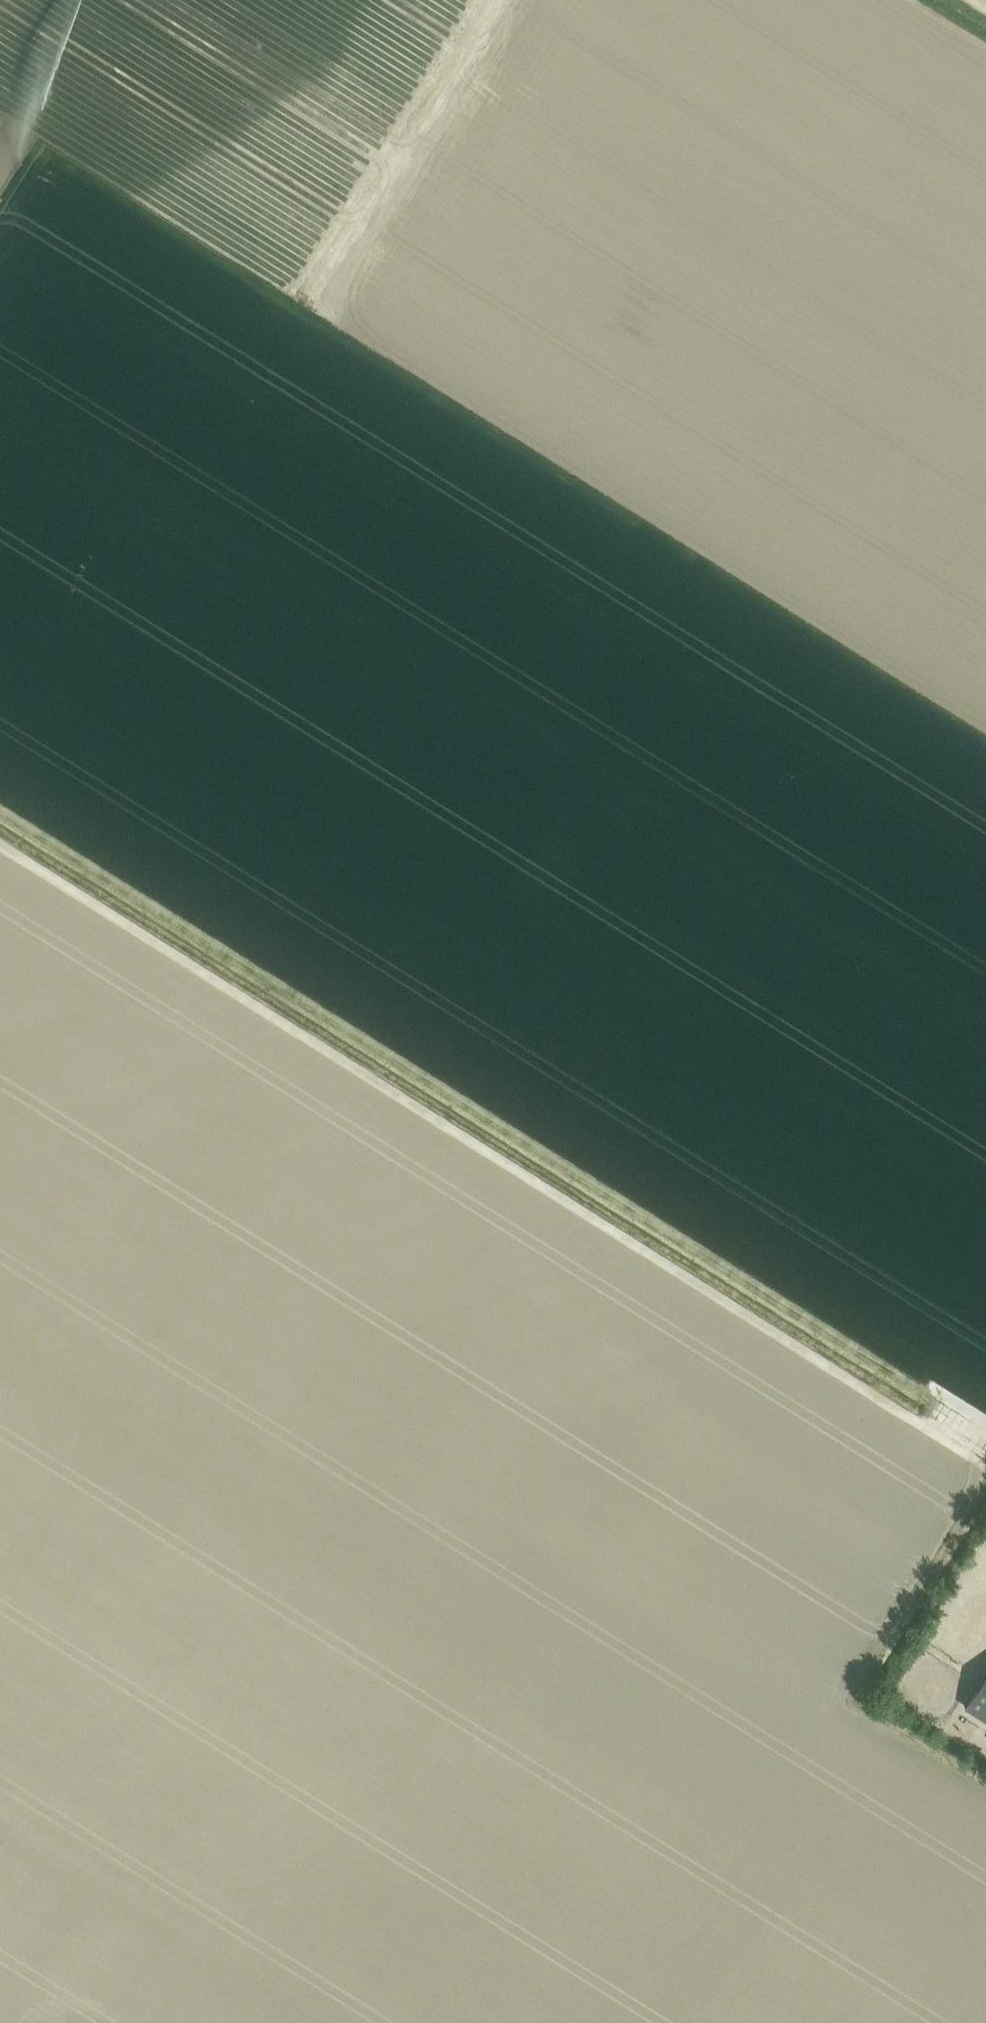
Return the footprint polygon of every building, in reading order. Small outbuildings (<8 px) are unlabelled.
[(965,1709),(985,1721),(985,1676),(965,1709)]
